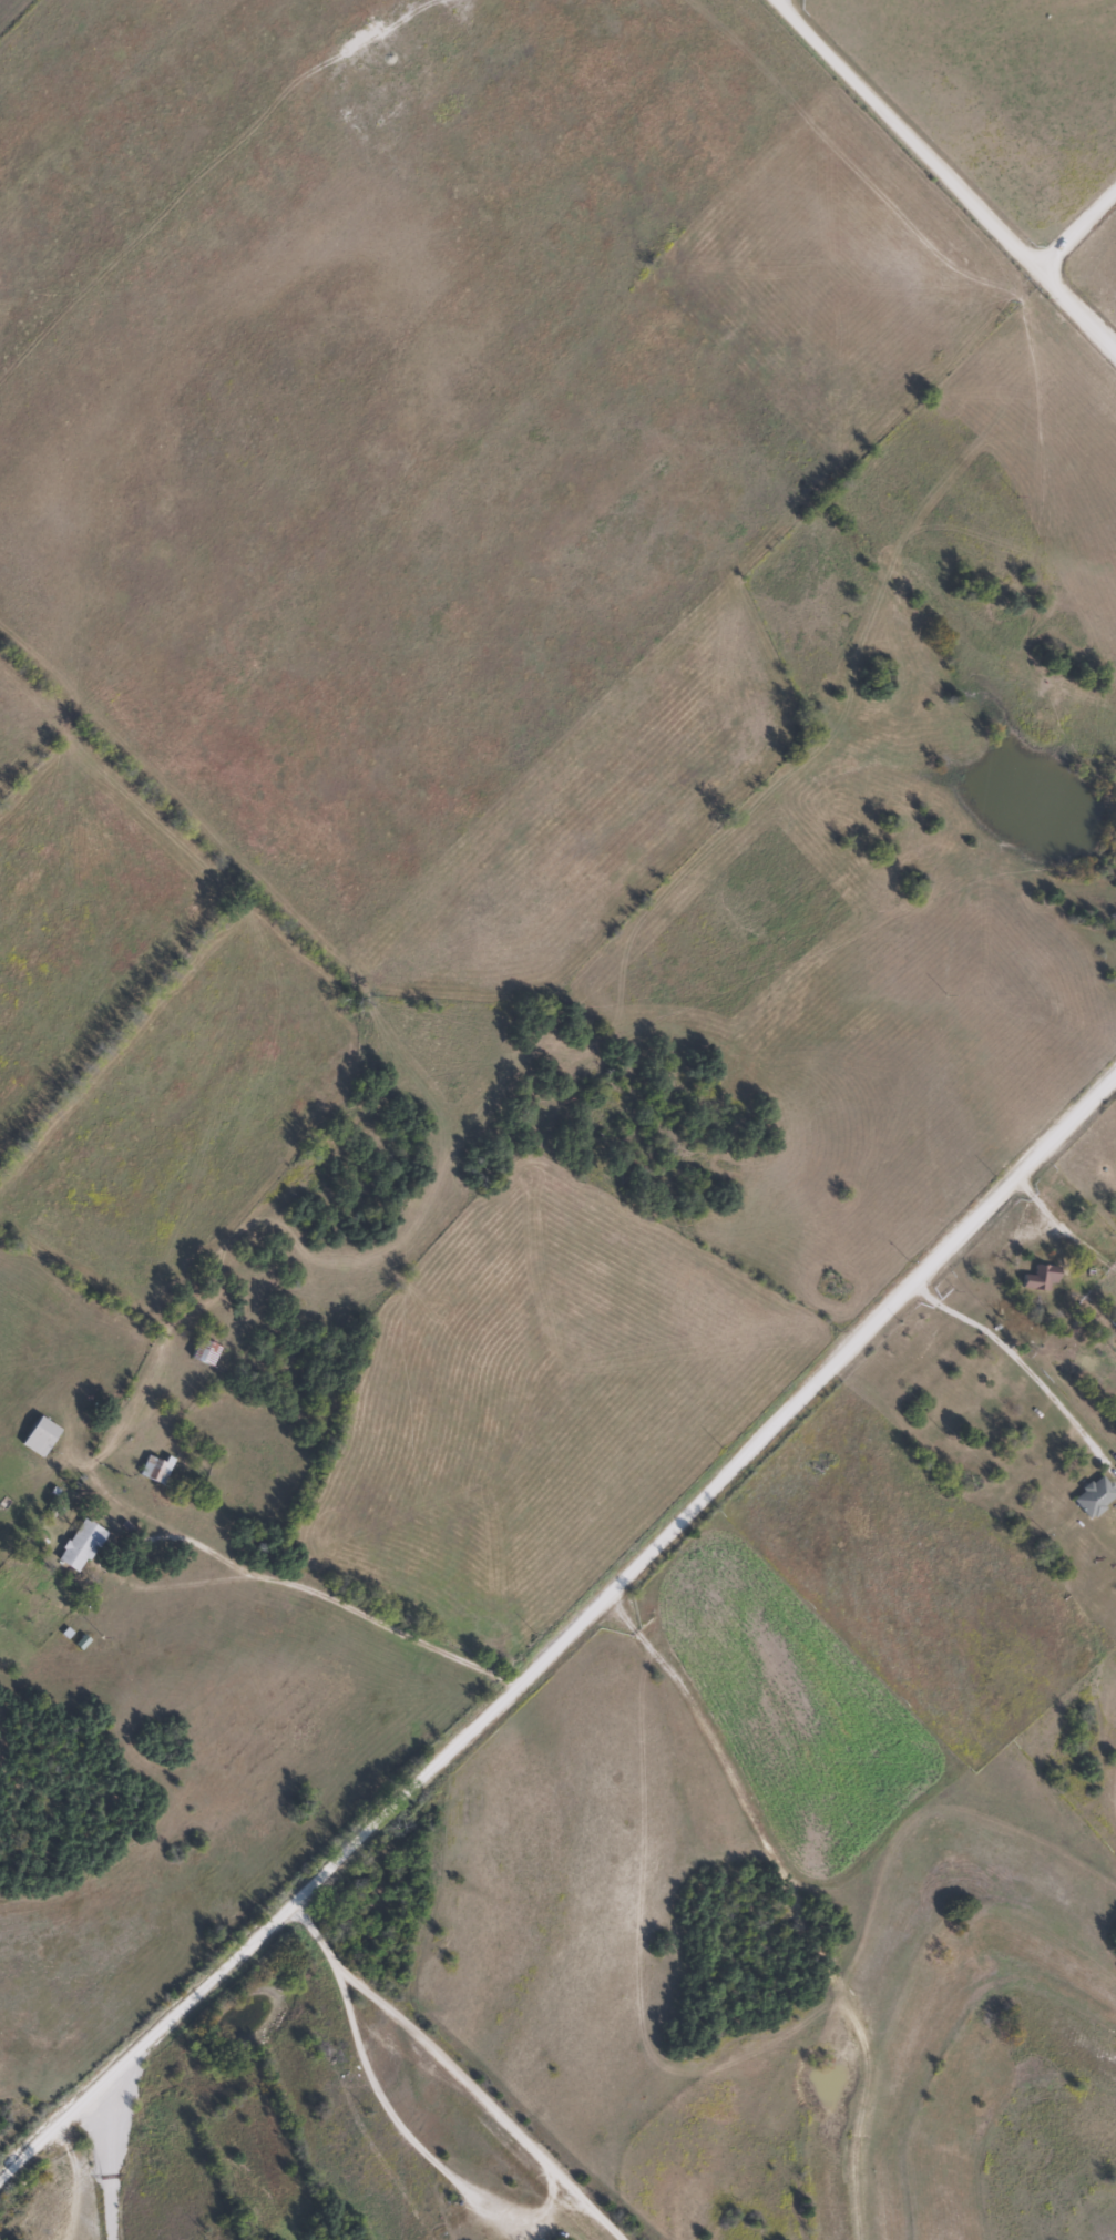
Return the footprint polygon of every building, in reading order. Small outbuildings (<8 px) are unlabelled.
[(1034,1275),(1022,1274),(1022,1289),(1059,1291),(1060,1265),(1035,1264),(1034,1275)] [(212,1365),(218,1350),(198,1343),(193,1357),(212,1365)] [(22,1444),(43,1458),(62,1429),(41,1415),(22,1444)] [(172,1463),(149,1452),(139,1473),(163,1484),(172,1463)] [(1089,1519),(1115,1497),(1115,1493),(1101,1475),(1072,1498),(1089,1519)] [(57,1558),(81,1572),(107,1530),(84,1516),(57,1558)]
